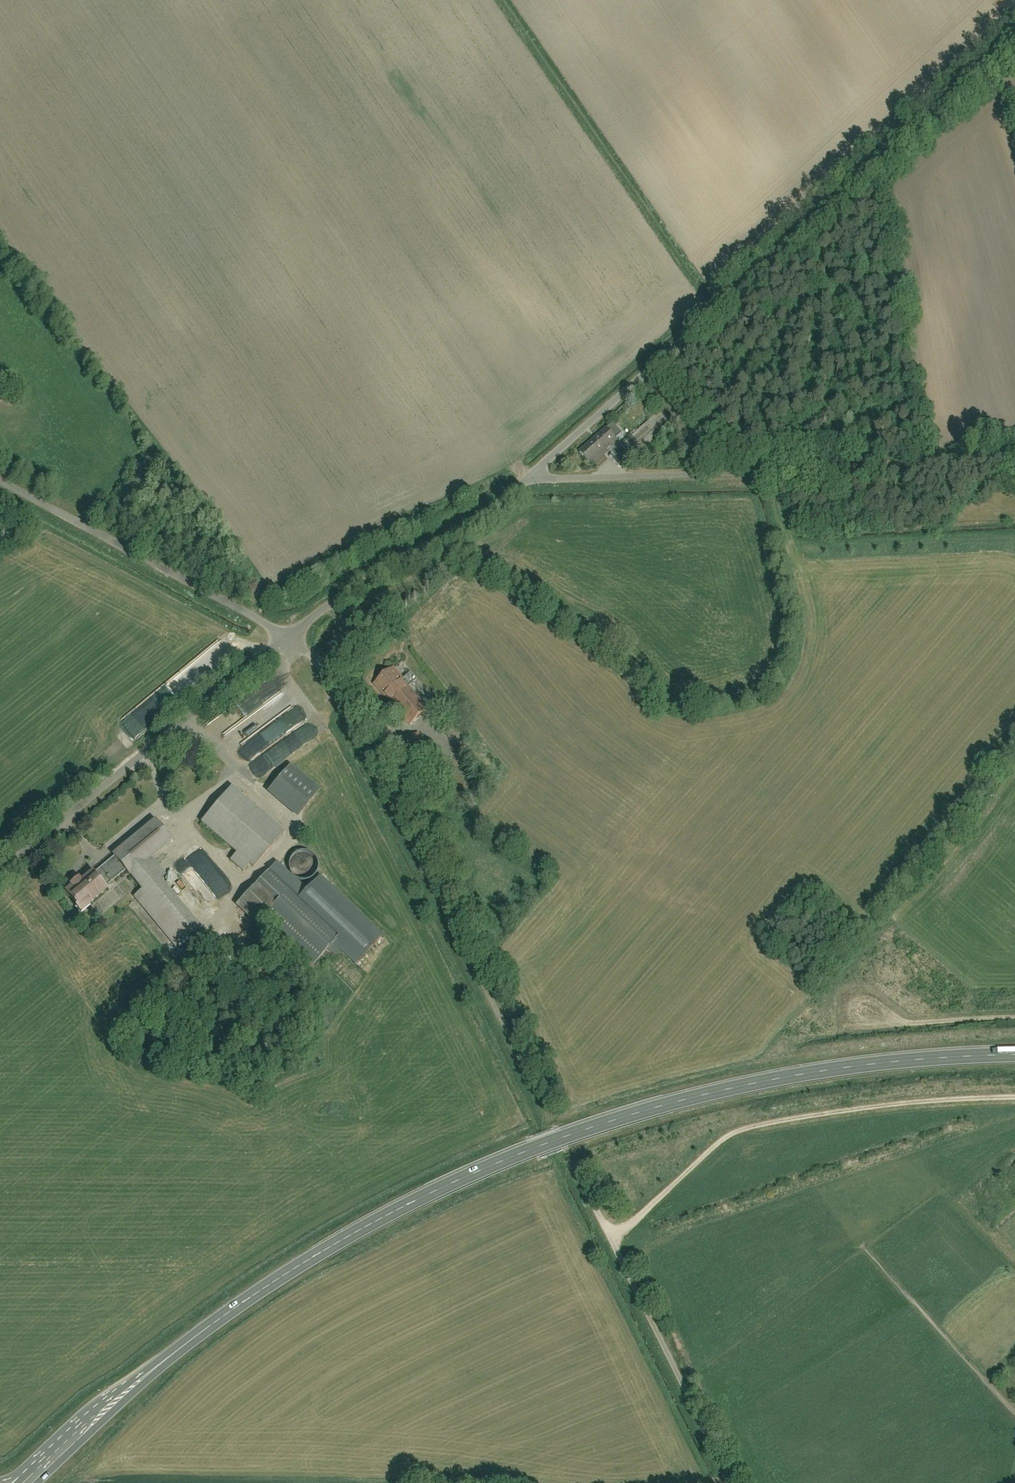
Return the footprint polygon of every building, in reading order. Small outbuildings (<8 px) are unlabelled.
[(670,428),(657,414),(630,439),(643,453),(670,428)] [(603,429),(612,439),(618,434),(609,424),(603,429)] [(603,429),(578,451),(589,463),(614,442),(612,439),(603,429)] [(428,709),(393,668),(372,685),(407,727),(428,709)] [(299,706),(237,749),(245,761),(307,718),(299,706)] [(318,791),(288,765),(265,792),(295,818),(318,791)] [(282,833),(228,786),(198,821),(234,852),(228,860),(240,871),(247,863),(252,867),(282,833)] [(123,839),(146,819),(141,814),(118,834),(123,839)] [(107,854),(110,858),(121,873),(123,875),(124,874),(148,856),(168,841),(152,821),(107,854)] [(172,947),(196,929),(159,879),(163,876),(148,856),(124,874),(137,891),(133,894),(172,947)] [(121,873),(110,858),(90,873),(101,888),(121,873)] [(383,935),(318,875),(304,891),(273,862),(234,904),(253,922),(259,916),(311,965),(326,950),(333,957),(338,951),(354,966),(383,935)] [(66,886),(61,890),(78,914),(91,905),(88,902),(103,891),(101,888),(90,873),(88,870),(77,879),(75,876),(64,884),(66,886)]
